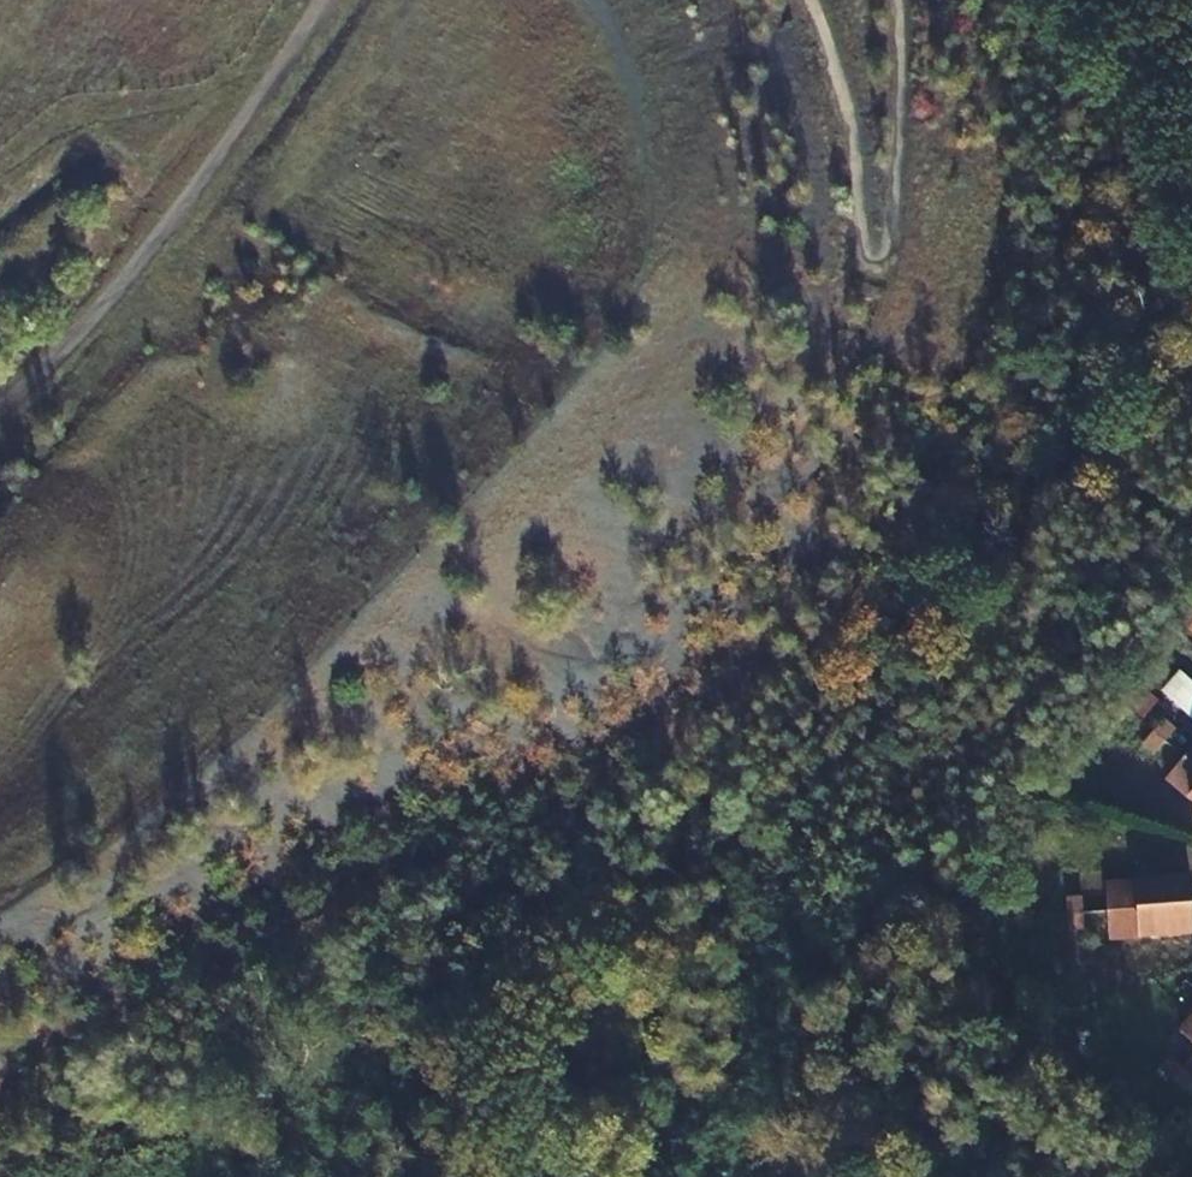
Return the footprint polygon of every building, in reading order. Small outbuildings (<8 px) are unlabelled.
[(1191,767),(1191,742),(1179,756),(1191,767)] [(1179,756),(1178,757),(1161,744),(1144,763),(1191,805),(1191,767),(1179,756)] [(1191,852),(1191,832),(1165,825),(1159,843),(1175,847),(1191,852)] [(1191,907),(1191,881),(1101,886),(1103,912),(1191,907)] [(1103,912),(1104,941),(1191,935),(1191,907),(1103,912)] [(1162,997),(1156,982),(1152,984),(1124,994),(1130,1011),(1162,997)] [(1184,1014),(1191,1022),(1191,1007),(1184,1014)] [(1152,1064),(1170,1081),(1191,1060),(1191,1024),(1152,1064)] [(1176,1080),(1191,1095),(1191,1064),(1176,1080)]
